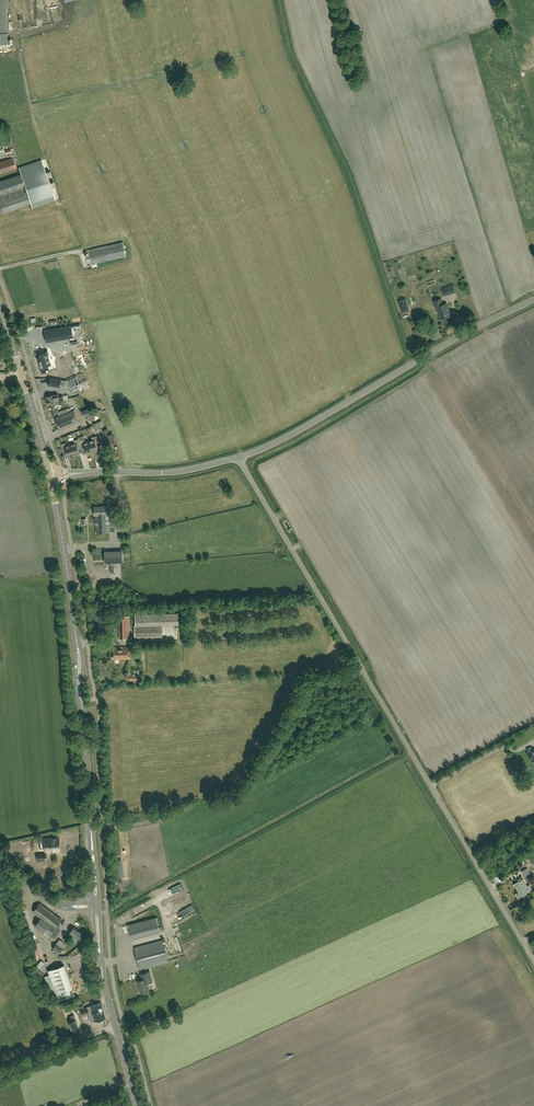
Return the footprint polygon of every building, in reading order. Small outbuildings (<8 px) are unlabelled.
[(8,44),(6,0),(0,0),(0,45),(8,44)] [(15,168),(12,158),(0,162),(0,173),(15,168)] [(31,204),(34,212),(54,205),(51,198),(41,168),(38,162),(19,167),(21,174),(7,179),(9,183),(0,186),(0,214),(31,204)] [(89,268),(92,267),(91,263),(126,255),(124,244),(88,252),(91,263),(88,263),(89,268)] [(409,310),(406,298),(398,301),(402,312),(409,310)] [(442,304),(441,299),(434,301),(435,307),(437,306),(441,318),(438,319),(438,320),(450,316),(447,303),(442,304)] [(404,318),(411,316),(409,310),(402,312),(404,318)] [(47,342),(73,337),(71,326),(45,330),(47,342)] [(40,356),(37,357),(42,373),(50,370),(49,366),(51,365),(48,355),(49,355),(47,350),(44,351),(44,352),(39,353),(40,356)] [(59,387),(60,380),(50,378),(49,385),(59,387)] [(60,401),(58,394),(53,395),(46,397),(49,405),(60,401)] [(64,403),(70,402),(69,398),(63,400),(60,401),(49,405),(52,415),(58,413),(59,415),(62,414),(65,413),(65,412),(66,413),(74,409),(73,407),(67,409),(67,408),(58,412),(56,405),(64,403)] [(60,430),(79,422),(74,410),(55,418),(60,430)] [(109,434),(107,429),(103,430),(107,442),(115,439),(112,433),(109,434)] [(92,452),(98,450),(96,443),(99,442),(97,436),(91,437),(92,440),(89,441),(92,452)] [(74,455),(79,453),(77,447),(80,446),(81,446),(79,441),(79,439),(73,440),(74,443),(71,444),(74,455)] [(85,442),(85,439),(79,441),(81,446),(80,446),(81,448),(84,447),(86,453),(92,452),(89,441),(85,442)] [(67,445),(66,442),(61,444),(63,451),(66,450),(68,457),(74,455),(71,444),(67,445)] [(109,514),(109,506),(94,507),(95,515),(96,515),(96,521),(109,520),(109,514)] [(131,526),(130,517),(116,517),(117,527),(131,526)] [(93,533),(109,532),(109,520),(96,521),(96,527),(93,527),(93,533)] [(105,552),(105,563),(123,562),(122,552),(105,552)] [(122,616),(122,608),(111,608),(111,617),(120,617),(120,627),(119,627),(119,638),(129,638),(129,623),(135,623),(134,616),(122,616)] [(96,628),(107,627),(106,610),(95,610),(96,628)] [(135,638),(162,637),(162,625),(179,624),(179,613),(135,614),(135,625),(134,626),(135,638)] [(129,656),(129,647),(113,647),(113,659),(128,659),(128,674),(130,674),(130,656),(129,656)] [(130,680),(139,680),(139,671),(133,671),(133,675),(130,675),(130,680)] [(45,852),(58,851),(58,842),(59,842),(59,837),(45,838),(45,852)] [(21,864),(16,857),(12,860),(18,866),(21,864)] [(530,874),(527,868),(521,871),(523,874),(524,873),(526,876),(530,874)] [(527,886),(523,880),(519,882),(518,880),(517,881),(518,882),(514,884),(519,892),(515,894),(518,898),(526,894),(525,893),(532,889),(529,885),(527,886)] [(61,930),(60,928),(57,926),(62,920),(40,903),(33,912),(41,918),(34,926),(49,936),(50,935),(55,938),(61,930)] [(132,939),(160,931),(157,917),(128,925),(132,939)] [(74,927),(73,926),(71,929),(72,930),(70,933),(70,934),(73,936),(79,940),(84,934),(74,927)] [(140,970),(169,962),(163,940),(134,947),(140,970)] [(59,953),(63,948),(57,943),(53,948),(54,949),(53,952),(55,953),(54,954),(56,956),(58,957),(60,955),(58,954),(59,953)] [(43,960),(37,966),(40,969),(46,963),(43,960)] [(58,1000),(74,995),(64,965),(48,970),(58,1000)] [(141,993),(150,991),(147,983),(153,981),(150,972),(141,974),(142,979),(137,981),(141,993)] [(67,1007),(68,1010),(73,1008),(70,1000),(62,1003),(64,1008),(67,1007)] [(102,1003),(101,1003),(91,1006),(87,1007),(87,1008),(80,1009),(82,1015),(85,1014),(85,1015),(103,1011),(102,1003)] [(95,1021),(105,1018),(103,1011),(85,1015),(86,1016),(82,1017),(83,1022),(87,1021),(90,1021),(90,1022),(95,1021)] [(72,1030),(78,1028),(76,1023),(77,1023),(74,1015),(70,1016),(72,1021),(69,1022),(72,1030)]
